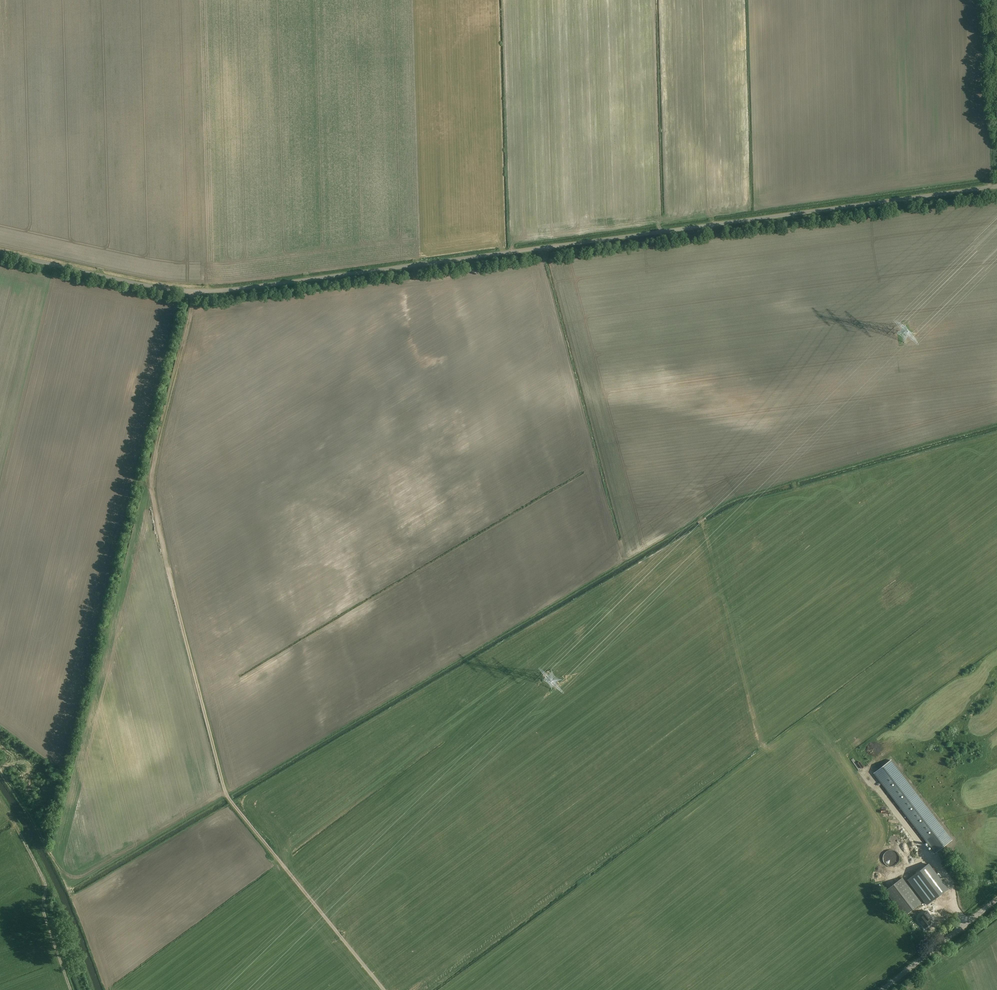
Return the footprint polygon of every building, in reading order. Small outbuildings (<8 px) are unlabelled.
[(935,853),(952,841),(891,760),(874,773),(935,853)] [(928,864),(908,879),(927,904),(947,889),(928,864)] [(904,878),(889,887),(892,892),(894,891),(899,899),(900,899),(908,912),(920,905),(904,878)] [(921,917),(918,919),(919,920),(918,921),(920,923),(920,922),(925,928),(931,923),(928,919),(932,917),(927,911),(921,916),(921,917)]
